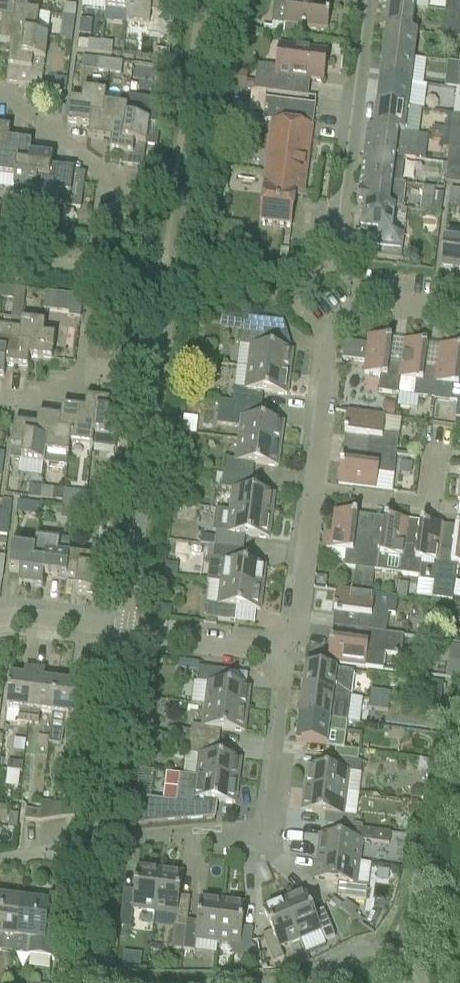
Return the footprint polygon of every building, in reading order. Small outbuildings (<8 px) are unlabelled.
[(28,13),(29,0),(0,0),(0,22),(2,22),(14,23),(15,12),(28,14),(28,13)] [(106,0),(105,11),(127,14),(128,14),(129,2),(140,3),(141,0),(106,0)] [(140,3),(129,2),(128,14),(127,14),(126,26),(149,29),(151,17),(173,20),(176,0),(141,0),(140,3)] [(330,7),(318,5),(319,0),(295,0),(294,2),(288,1),(287,5),(275,4),(273,24),(327,31),(330,7)] [(415,0),(383,0),(382,5),(414,9),(415,0)] [(411,34),(411,33),(414,9),(382,5),(379,30),(385,31),(411,34)] [(74,19),(76,7),(65,6),(63,18),(74,19)] [(28,13),(28,14),(15,12),(14,23),(2,22),(0,39),(0,45),(11,46),(22,47),(24,36),(36,38),(36,37),(39,15),(28,13)] [(456,14),(445,13),(442,38),(459,40),(459,15),(456,14)] [(73,31),(74,19),(63,18),(62,29),(73,31)] [(417,34),(411,33),(411,34),(385,31),(382,56),(413,60),(417,34)] [(47,39),(36,37),(36,38),(24,36),(22,47),(11,46),(6,85),(25,87),(24,99),(46,102),(47,89),(41,88),(47,39)] [(99,55),(101,44),(78,41),(76,52),(99,55)] [(111,56),(112,45),(101,44),(99,55),(111,56)] [(255,78),(253,92),(307,99),(308,98),(296,97),(298,80),(323,83),(327,54),(278,47),(275,69),(268,68),(255,78)] [(157,56),(155,68),(167,69),(169,57),(157,56)] [(410,85),(413,60),(382,56),(379,81),(410,85)] [(109,73),(110,62),(98,61),(97,72),(109,73)] [(121,75),(122,64),(110,62),(109,73),(121,75)] [(166,81),(167,69),(155,68),(154,80),(166,81)] [(65,92),(67,80),(56,79),(54,91),(65,92)] [(407,110),(410,85),(379,81),(376,106),(407,110)] [(104,106),(105,106),(106,94),(83,91),(81,103),(70,102),(67,125),(90,128),(91,117),(103,118),(104,106)] [(111,142),(109,154),(133,156),(134,145),(146,146),(157,148),(162,104),(128,100),(127,109),(126,120),(125,120),(124,132),(113,131),(111,142)] [(285,103),(282,124),(311,127),(313,116),(299,115),(300,105),(285,103)] [(125,120),(126,120),(127,109),(105,106),(104,106),(103,118),(91,117),(90,128),(88,139),(111,142),(113,131),(124,132),(125,120)] [(404,135),(407,110),(376,106),(372,130),(372,131),(398,134),(404,135)] [(305,180),(312,127),(311,127),(282,124),(272,122),(265,175),(305,180)] [(418,137),(404,135),(398,134),(372,131),(372,130),(367,129),(363,155),(404,160),(415,161),(418,137)] [(0,130),(0,153),(7,154),(8,142),(9,142),(10,131),(0,130)] [(450,140),(459,142),(459,132),(451,131),(450,140)] [(450,140),(447,165),(459,167),(459,142),(450,140)] [(9,142),(8,142),(7,154),(0,153),(0,177),(15,179),(17,167),(28,168),(29,156),(30,157),(31,145),(9,142)] [(401,185),(404,160),(363,155),(360,180),(401,185)] [(52,159),(30,157),(29,156),(28,168),(17,167),(15,179),(13,190),(36,193),(38,181),(49,182),(51,171),(52,159)] [(447,165),(444,184),(459,186),(459,167),(447,165)] [(85,175),(51,171),(49,182),(38,181),(36,193),(34,204),(58,207),(59,196),(82,199),(85,175)] [(302,199),(305,180),(265,175),(259,223),(291,228),(295,199),(302,199)] [(404,186),(401,186),(401,185),(360,180),(358,194),(357,194),(356,205),(363,206),(389,209),(389,208),(395,209),(401,210),(404,186)] [(450,191),(447,210),(459,212),(459,192),(450,191)] [(440,216),(443,196),(433,194),(431,214),(440,216)] [(391,234),(395,209),(389,208),(389,209),(363,206),(360,231),(372,233),(369,256),(400,260),(403,237),(391,234)] [(31,230),(32,219),(21,218),(19,229),(31,230)] [(44,221),(32,219),(31,230),(43,232),(44,221)] [(443,241),(439,272),(459,275),(459,243),(443,241)] [(14,300),(15,289),(3,288),(2,299),(14,300)] [(83,298),(71,296),(68,319),(80,320),(83,298)] [(267,321),(242,318),(239,346),(250,348),(247,369),(289,375),(292,353),(264,349),(267,321)] [(29,359),(29,358),(30,347),(19,345),(20,333),(21,322),(0,319),(0,355),(6,355),(5,367),(28,370),(29,359)] [(52,361),(55,338),(44,336),(45,325),(21,322),(20,333),(19,345),(30,347),(29,358),(29,359),(52,361)] [(391,341),(368,338),(367,346),(344,343),(341,361),(365,364),(364,376),(380,378),(378,394),(398,396),(400,380),(401,368),(388,366),(391,341)] [(404,343),(401,368),(400,380),(398,396),(434,401),(436,385),(435,385),(437,372),(424,370),(427,345),(404,343)] [(437,372),(435,385),(436,385),(451,387),(449,403),(459,404),(459,375),(459,370),(459,350),(440,347),(437,372)] [(287,397),(289,375),(247,369),(244,391),(233,389),(231,404),(257,407),(259,393),(287,397)] [(86,400),(85,411),(84,423),(95,424),(93,437),(94,437),(92,448),(115,451),(119,416),(108,414),(109,403),(86,400)] [(255,421),(257,407),(231,404),(219,402),(216,426),(239,429),(238,441),(280,446),(283,424),(255,421)] [(85,411),(62,409),(61,420),(60,431),(71,433),(69,445),(70,445),(92,448),(94,437),(93,437),(95,424),(84,423),(85,411)] [(396,457),(398,437),(400,421),(384,419),(347,414),(344,437),(369,440),(367,453),(396,457)] [(61,420),(38,417),(37,428),(36,440),(47,441),(45,454),(46,454),(44,465),(67,468),(70,445),(69,445),(71,433),(60,431),(61,420)] [(11,449),(10,461),(20,462),(44,465),(46,454),(45,454),(47,441),(36,440),(37,428),(14,426),(12,445),(11,449)] [(277,468),(280,446),(238,441),(235,463),(224,461),(222,475),(248,479),(249,465),(277,468)] [(393,477),(396,457),(367,453),(366,467),(341,464),(338,486),(375,491),(391,493),(393,477)] [(246,493),(248,479),(222,475),(221,490),(232,491),(229,513),(271,518),(274,496),(246,493)] [(39,503),(41,489),(29,488),(27,501),(39,503)] [(53,505),(55,491),(41,489),(39,503),(53,505)] [(87,495),(64,492),(62,506),(85,509),(87,495)] [(97,510),(98,496),(87,495),(85,509),(97,510)] [(41,506),(17,503),(16,514),(39,517),(41,506)] [(74,510),(63,509),(61,520),(73,521),(74,510)] [(85,523),(86,512),(74,510),(73,521),(85,523)] [(216,511),(213,533),(215,533),(213,547),(239,551),(240,537),(268,540),(271,518),(229,513),(216,511)] [(10,513),(0,512),(0,524),(9,525),(10,513)] [(327,535),(325,550),(346,553),(343,569),(364,571),(367,543),(354,541),(357,516),(334,513),(332,535),(327,535)] [(403,547),(407,522),(384,519),(381,544),(367,543),(364,571),(363,577),(361,595),(371,596),(374,572),(384,574),(399,576),(401,560),(402,560),(403,547)] [(7,537),(9,525),(0,524),(0,536),(7,537)] [(437,564),(439,552),(442,527),(420,524),(417,549),(403,547),(402,560),(401,560),(399,576),(420,578),(417,599),(432,601),(436,564),(437,564)] [(432,601),(453,603),(455,583),(457,567),(459,567),(459,529),(455,528),(452,553),(439,552),(437,564),(436,564),(432,601)] [(35,553),(33,565),(45,566),(43,578),(44,578),(65,580),(68,557),(70,541),(59,540),(58,544),(36,541),(34,553),(35,553)] [(68,557),(65,580),(77,582),(75,593),(99,596),(102,573),(104,549),(92,547),(91,560),(72,557),(68,557)] [(209,561),(206,583),(209,583),(220,585),(262,590),(265,568),(237,565),(239,551),(213,547),(212,561),(209,561)] [(35,553),(34,553),(12,550),(9,573),(20,575),(19,586),(42,589),(43,578),(45,566),(33,565),(35,553)] [(354,576),(352,594),(361,595),(363,577),(354,576)] [(259,612),(262,590),(220,585),(217,606),(206,605),(204,619),(230,622),(231,608),(259,612)] [(374,597),(371,596),(361,595),(352,594),(336,592),(333,614),(358,618),(357,631),(385,635),(388,615),(372,612),(374,597)] [(449,625),(459,626),(459,612),(450,611),(449,625)] [(403,637),(385,635),(357,631),(355,645),(330,641),(327,664),(381,671),(383,655),(400,657),(403,637)] [(445,680),(450,680),(459,681),(459,648),(449,646),(445,680)] [(353,673),(305,667),(302,692),(350,699),(353,673)] [(198,669),(197,683),(208,685),(205,706),(247,712),(250,690),(222,686),(223,672),(198,669)] [(28,725),(35,671),(25,670),(24,679),(10,678),(6,709),(19,711),(18,724),(28,725)] [(52,715),(56,683),(43,682),(45,672),(35,671),(28,725),(38,726),(40,713),(52,715)] [(86,732),(91,692),(79,690),(81,677),(70,676),(69,685),(56,683),(52,715),(65,716),(63,729),(86,732)] [(347,724),(350,699),(302,692),(299,717),(347,724)] [(389,704),(390,694),(370,692),(369,701),(389,704)] [(388,713),(389,704),(369,701),(368,710),(388,713)] [(244,734),(247,712),(205,706),(202,728),(191,726),(190,733),(172,730),(171,739),(189,741),(214,744),(216,730),(244,734)] [(327,747),(328,734),(345,736),(347,724),(299,717),(295,743),(327,747)] [(212,758),(214,744),(189,741),(187,755),(198,757),(196,778),(238,783),(240,761),(212,758)] [(358,763),(359,752),(335,749),(333,760),(336,760),(358,763)] [(358,763),(336,760),(334,772),(307,768),(304,790),(345,795),(348,774),(359,775),(361,764),(358,763)] [(22,774),(23,765),(8,763),(7,772),(22,774)] [(139,799),(136,827),(215,820),(216,809),(213,809),(213,803),(235,805),(238,783),(196,778),(181,776),(177,803),(139,799)] [(343,817),(345,795),(304,790),(301,812),(329,816),(328,827),(349,830),(349,829),(352,830),(352,829),(354,818),(343,817)] [(41,803),(39,815),(39,823),(74,818),(74,816),(75,807),(41,803)] [(25,813),(25,822),(39,823),(39,815),(25,813)] [(8,830),(17,831),(18,816),(10,815),(8,830)] [(388,845),(390,834),(352,829),(352,830),(349,829),(349,830),(348,840),(319,837),(317,858),(359,864),(361,842),(388,845)] [(365,901),(370,865),(359,864),(317,858),(314,880),(342,884),(340,898),(365,901)] [(154,913),(160,871),(138,868),(134,896),(123,895),(119,928),(130,930),(133,911),(154,913)] [(182,874),(160,871),(154,913),(176,916),(174,927),(185,928),(186,929),(186,926),(189,903),(178,902),(182,874)] [(303,893),(283,901),(299,940),(319,932),(324,942),(334,938),(325,914),(314,919),(303,893)] [(217,944),(222,902),(200,899),(197,927),(186,926),(186,929),(185,928),(183,951),(194,953),(195,942),(217,944)] [(20,902),(0,900),(0,952),(14,954),(20,902)] [(299,940),(283,901),(263,910),(273,936),(263,940),(273,964),(283,959),(279,949),(299,940)] [(48,906),(20,902),(14,954),(55,959),(58,927),(46,926),(48,906)] [(244,905),(222,902),(217,944),(230,946),(229,950),(233,957),(249,959),(252,934),(241,933),(244,905)]
